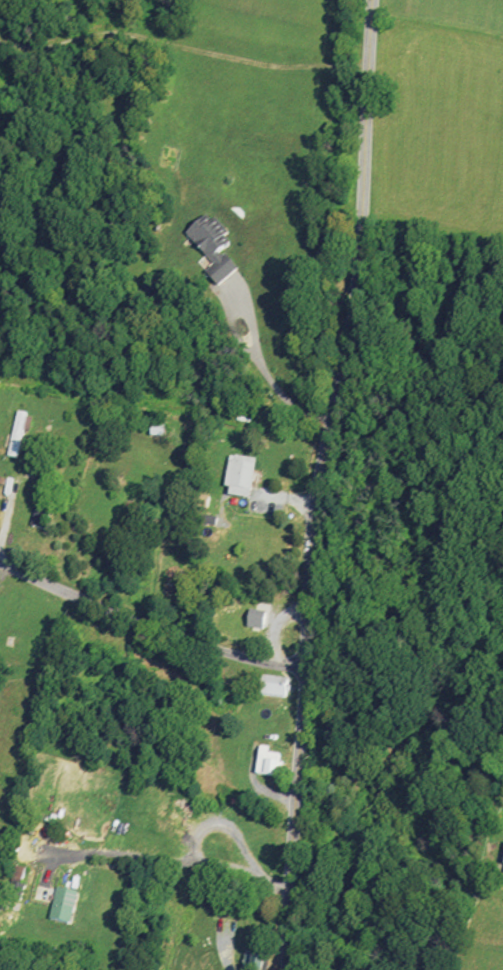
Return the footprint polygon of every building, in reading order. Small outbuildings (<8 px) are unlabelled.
[(204,215),(185,233),(214,264),(206,272),(219,286),(239,268),(222,250),(229,242),(204,215)] [(6,455),(18,457),(28,412),(17,409),(6,455)] [(10,460),(20,415),(9,412),(0,451),(0,458),(10,460)] [(257,459),(250,499),(228,495),(230,485),(225,484),(229,459),(233,460),(234,455),(257,459)] [(198,506),(201,494),(211,497),(208,509),(198,506)] [(199,522),(200,515),(217,519),(216,525),(199,522)] [(246,626),(248,607),(266,609),(264,628),(246,626)] [(289,680),(260,676),(258,695),(287,698),(289,680)] [(267,746),(257,745),(254,774),(281,777),(282,763),(278,762),(278,754),(266,753),(267,746)] [(16,913),(30,871),(14,866),(1,908),(16,913)] [(58,889),(51,919),(71,924),(78,894),(58,889)] [(262,960),(250,958),(248,969),(261,969),(262,960)]
